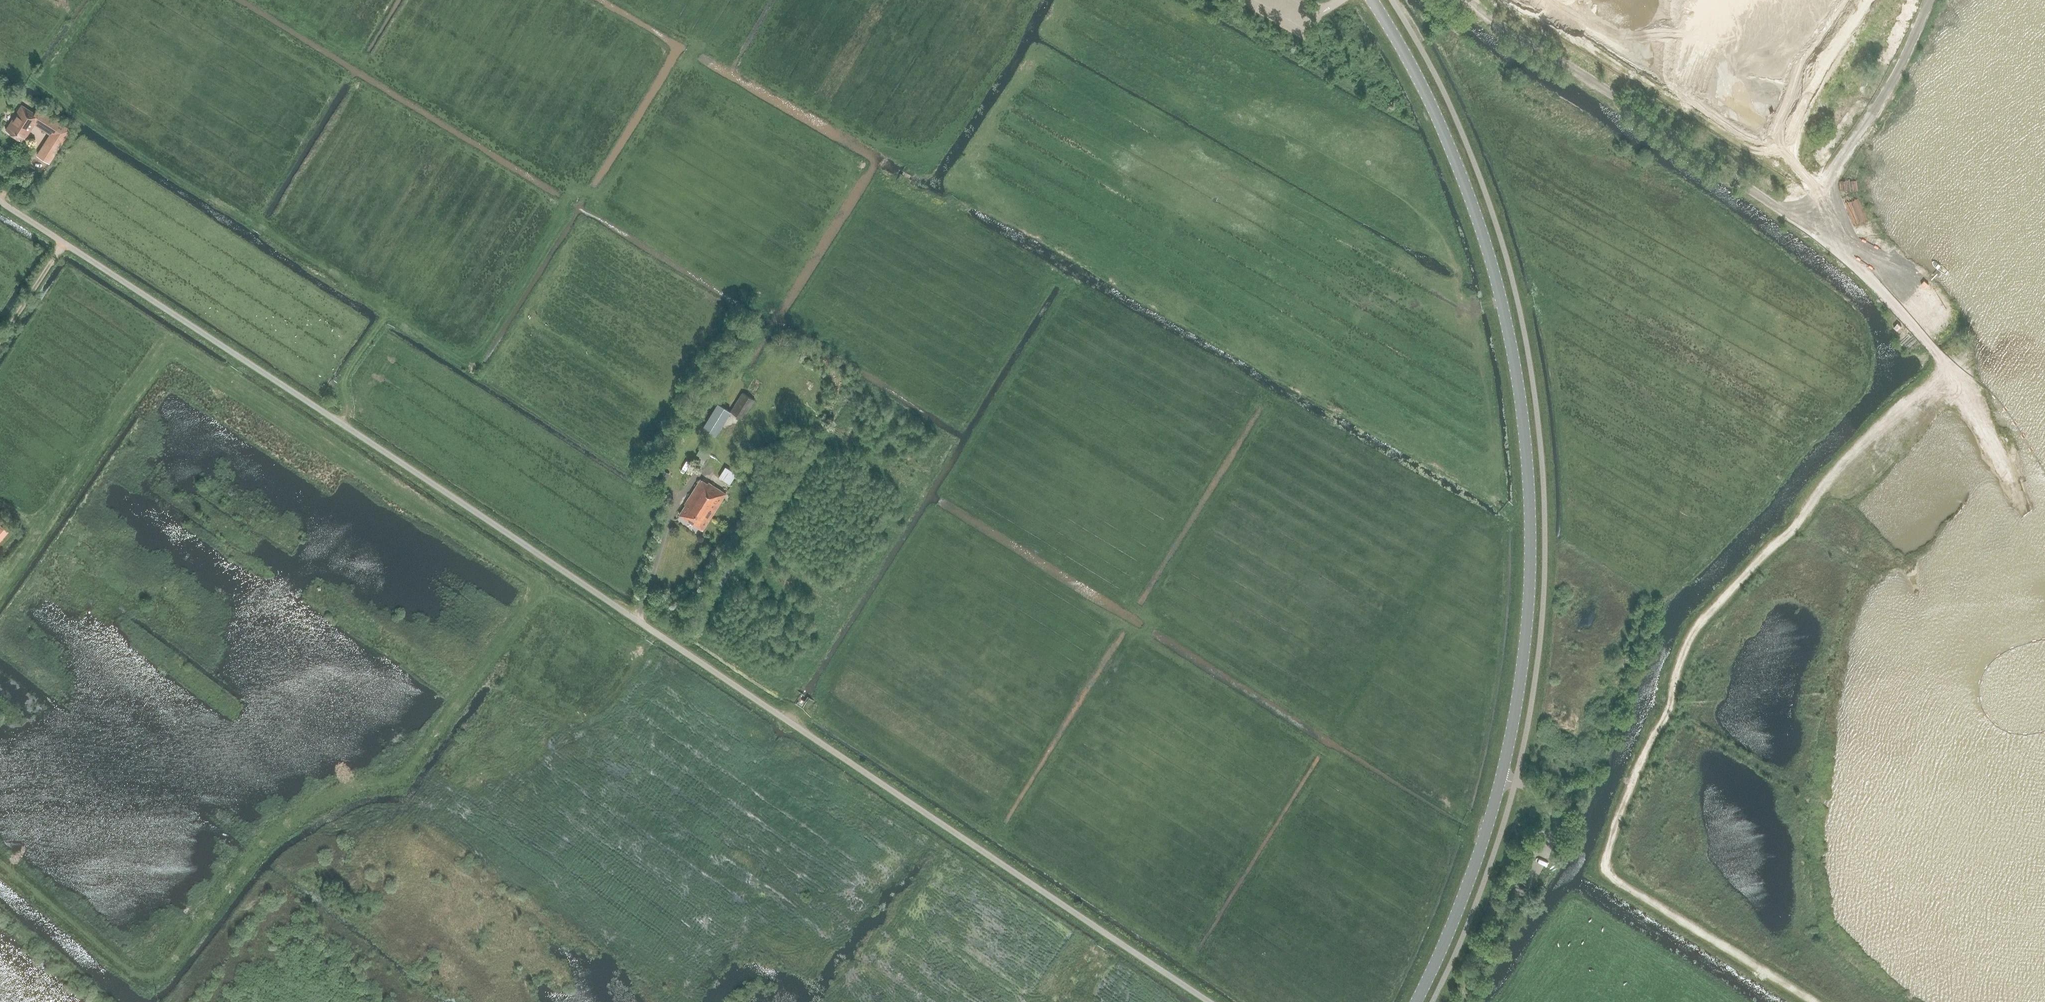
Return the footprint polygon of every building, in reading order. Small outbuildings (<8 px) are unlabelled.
[(38,156),(49,163),(70,130),(41,111),(38,116),(21,105),(5,130),(23,141),(35,121),(52,132),(53,137),(49,143),(48,142),(38,156)] [(743,392),(731,410),(744,418),(755,400),(743,392)] [(718,403),(703,427),(716,435),(731,411),(718,403)] [(712,448),(703,443),(696,454),(701,457),(696,465),(701,468),(712,448)] [(737,474),(726,466),(719,477),(730,484),(737,474)] [(663,483),(665,479),(659,475),(657,480),(663,483)] [(708,481),(708,483),(701,478),(684,504),(686,505),(680,515),(703,530),(722,499),(728,502),(731,498),(730,497),(729,495),(726,493),(708,481)]
